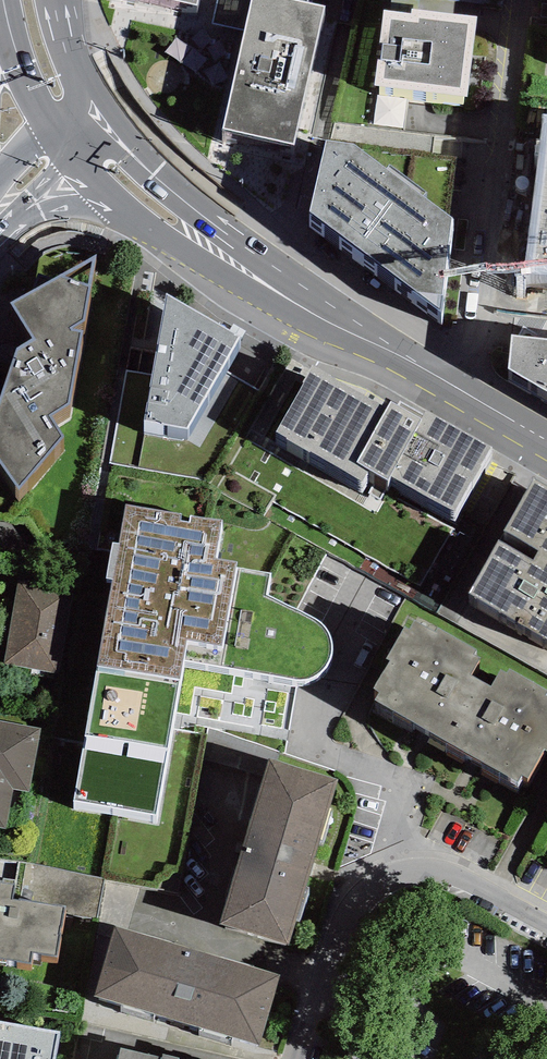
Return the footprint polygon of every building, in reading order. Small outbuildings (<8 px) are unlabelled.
[(245,31),(223,129),(295,145),(327,6),(307,1),(307,0),(218,0),(212,23),(245,31)] [(410,13),(384,9),(374,85),(468,97),(478,17),(411,9),(410,13)] [(542,113),(522,273),(546,276),(546,114),(542,113)] [(451,217),(353,143),(326,140),(310,211),(440,310),(451,217)] [(13,292),(34,331),(16,339),(0,386),(0,451),(19,475),(63,426),(51,405),(69,395),(83,323),(73,319),(84,315),(95,246),(13,292)] [(240,328),(166,286),(144,413),(188,422),(240,328)] [(261,381),(287,340),(257,321),(231,362),(261,381)] [(546,391),(546,338),(511,334),(508,368),(546,391)] [(387,399),(313,356),(275,421),(362,471),(370,458),(389,469),(391,465),(453,501),(490,437),(428,402),(424,410),(391,391),(387,399)] [(534,469),(469,584),(546,627),(546,477),(534,469)] [(222,515),(126,498),(97,657),(181,672),(183,656),(188,633),(221,638),(234,562),(236,554),(215,550),(222,515)] [(269,568),(234,562),(221,638),(188,633),(183,656),(297,675),(304,674),(316,670),(320,666),(327,658),(330,650),(331,642),(330,634),(327,627),(319,616),(266,591),(269,568)] [(58,671),(74,587),(20,577),(4,660),(58,671)] [(374,688),(443,729),(480,670),(471,665),(481,647),(475,644),(477,641),(437,618),(435,622),(414,610),(409,618),(406,616),(387,649),(390,651),(374,677),(379,680),(374,688)] [(181,672),(97,657),(76,792),(156,806),(181,672)] [(480,670),(443,729),(517,773),(522,764),(527,767),(544,739),(546,741),(546,686),(546,683),(546,681),(509,659),(506,664),(500,660),(491,677),(480,670)] [(0,719),(0,825),(6,826),(13,786),(28,789),(40,727),(0,719)] [(337,775),(270,754),(221,914),(288,935),(337,775)] [(0,878),(0,951),(31,955),(32,945),(57,949),(64,900),(12,892),(15,876),(1,874),(0,878)] [(279,969),(115,920),(95,987),(258,1037),(279,969)] [(60,1026),(0,1015),(0,1058),(54,1058),(60,1026)] [(121,1042),(117,1058),(196,1058),(178,1055),(179,1051),(162,1047),(161,1051),(121,1042)]
